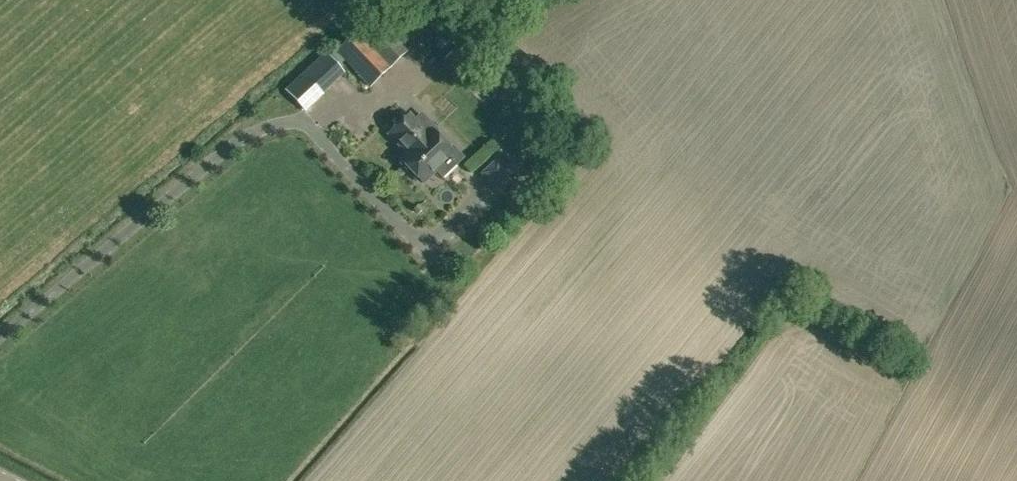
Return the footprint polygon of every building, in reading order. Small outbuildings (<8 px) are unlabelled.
[(369,86),(372,83),(390,67),(406,52),(386,32),(378,39),(364,25),(358,31),(336,52),(360,77),(369,86)] [(308,107),(342,73),(324,54),(290,86),(308,107)] [(416,121),(410,115),(390,134),(408,153),(435,129),(422,115),(416,121)] [(435,129),(401,160),(423,182),(437,169),(443,176),(462,158),(453,148),(451,150),(435,133),(437,131),(435,129)]
